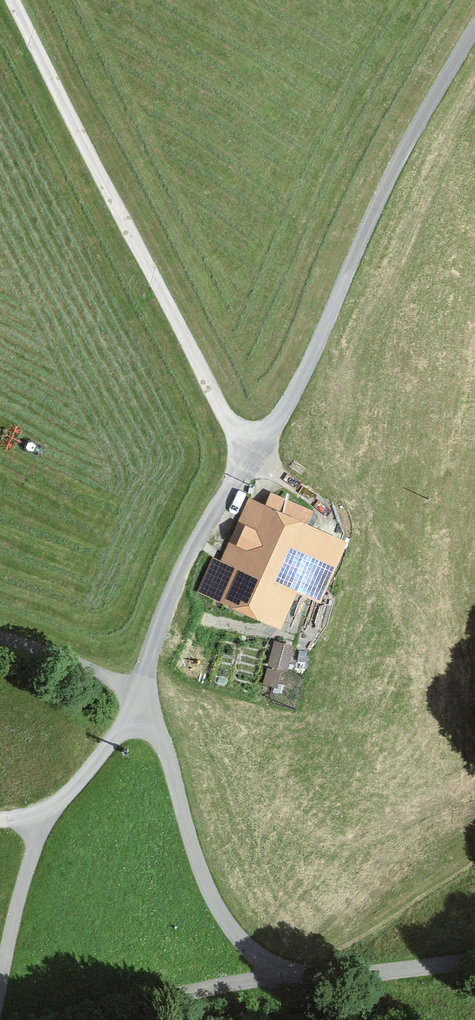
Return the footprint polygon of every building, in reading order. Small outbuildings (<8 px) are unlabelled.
[(224,604),(228,594),(274,614),(308,536),(318,540),(321,533),(310,529),(316,514),(271,494),(237,569),(214,558),(199,593),(224,604)] [(285,670),(291,651),(275,647),(270,665),(285,670)]
